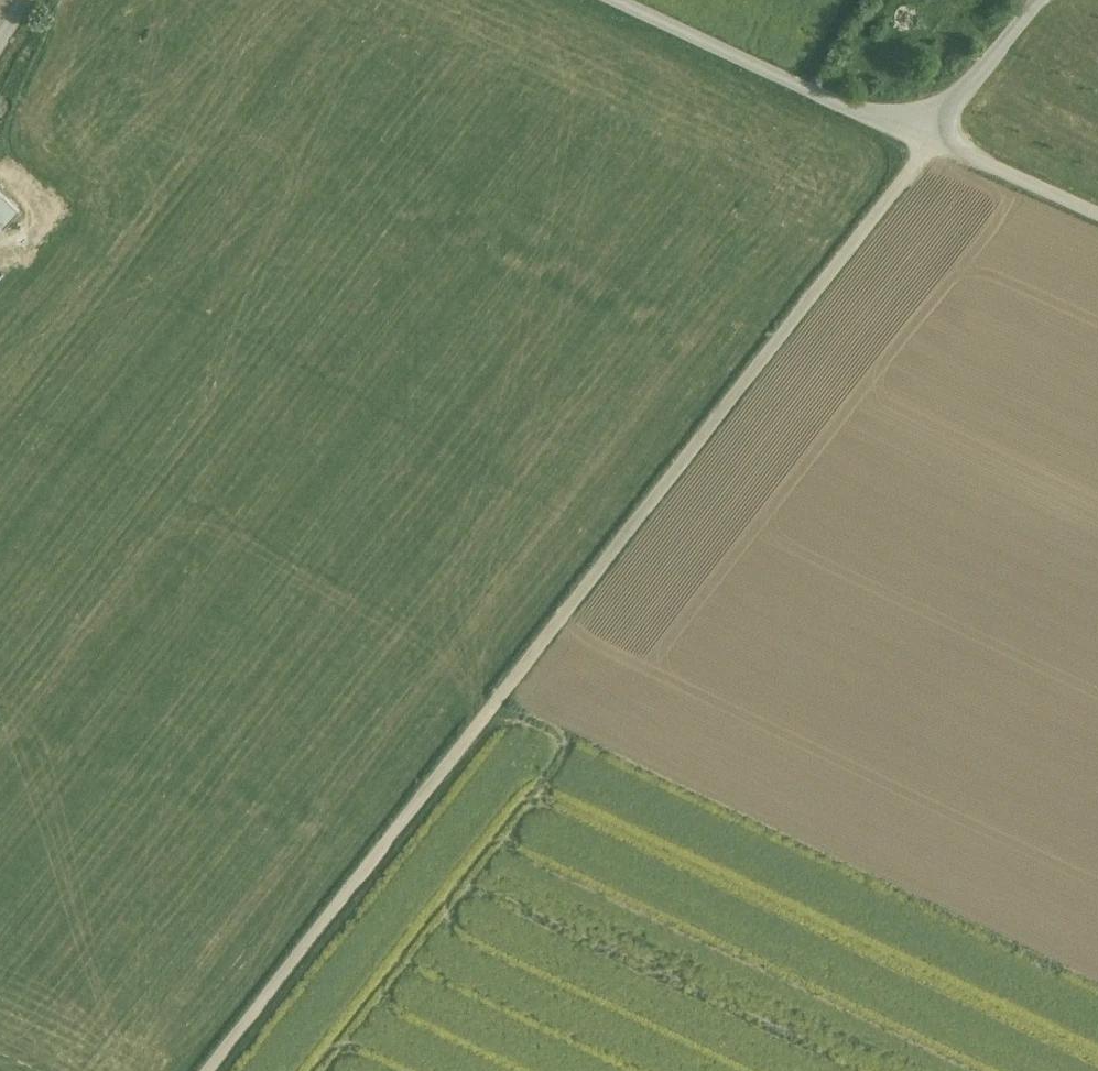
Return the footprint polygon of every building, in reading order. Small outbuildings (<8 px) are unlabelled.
[(0,192),(0,225),(1,226),(18,208),(0,192)]
